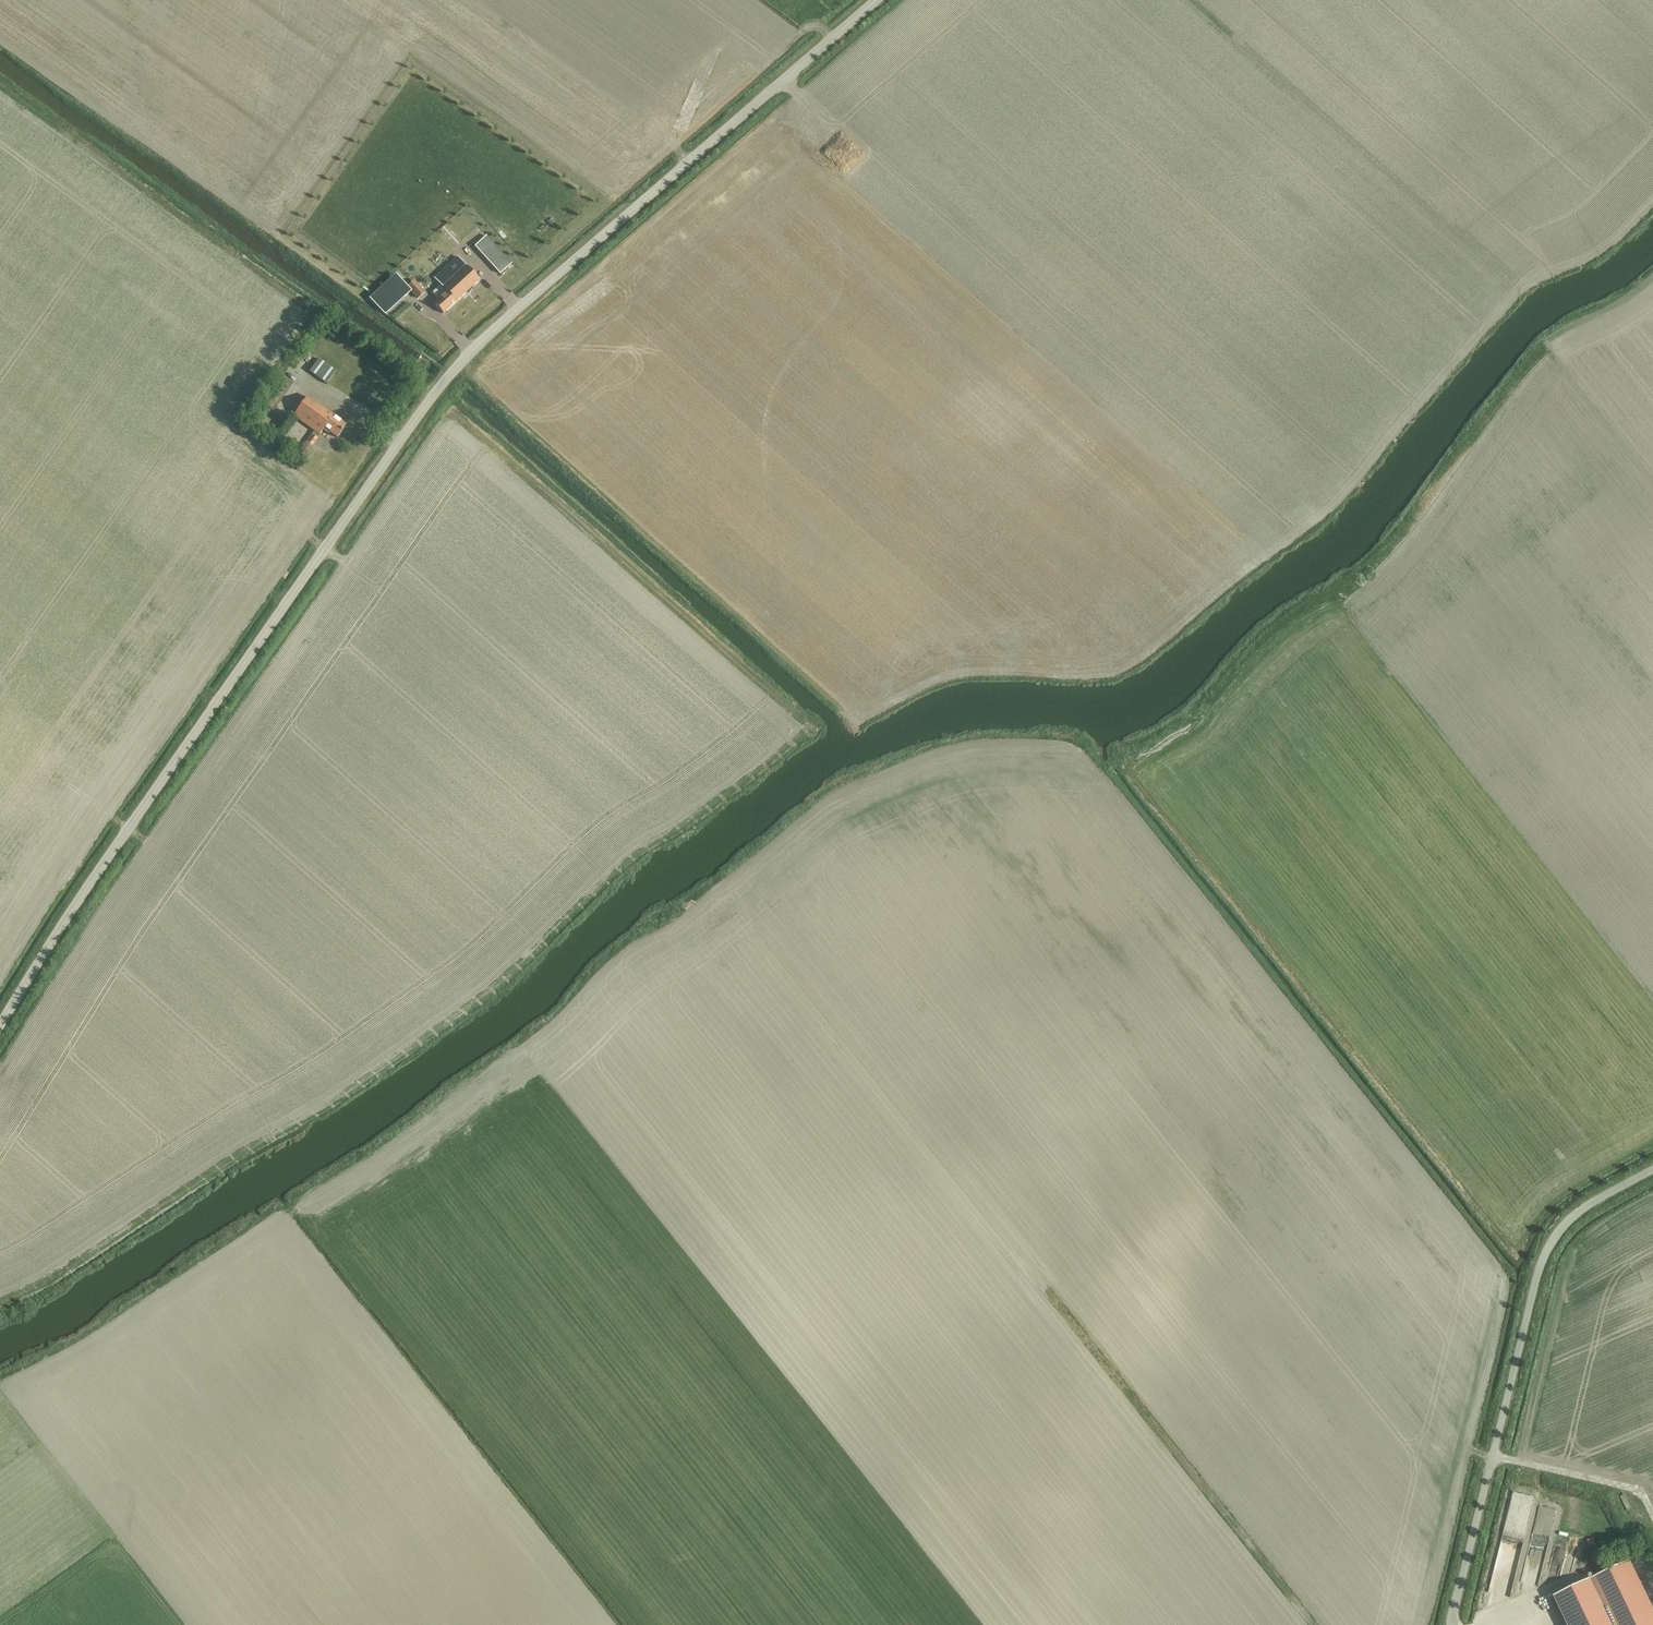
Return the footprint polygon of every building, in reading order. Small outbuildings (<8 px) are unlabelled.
[(474,247),(498,274),(509,264),(485,237),(474,247)] [(434,305),(443,314),(479,281),(463,264),(457,258),(434,279),(440,286),(432,293),(439,300),(434,305)] [(407,288),(418,301),(426,294),(415,281),(407,288)] [(310,374),(327,386),(336,372),(319,361),(310,374)] [(324,429),(337,439),(346,426),(306,398),(293,417),(319,436),(324,429)] [(300,451),(306,455),(317,439),(311,435),(300,451)] [(1502,1554),(1500,1562),(1515,1565),(1531,1491),(1514,1487),(1501,1546),(1507,1548),(1505,1554),(1502,1554)] [(1590,1541),(1597,1539),(1595,1531),(1588,1533),(1590,1541)] [(1553,1597),(1567,1624),(1652,1624),(1652,1611),(1629,1561),(1553,1597)] [(1652,1581),(1652,1571),(1648,1561),(1639,1565),(1648,1583),(1652,1581)]
